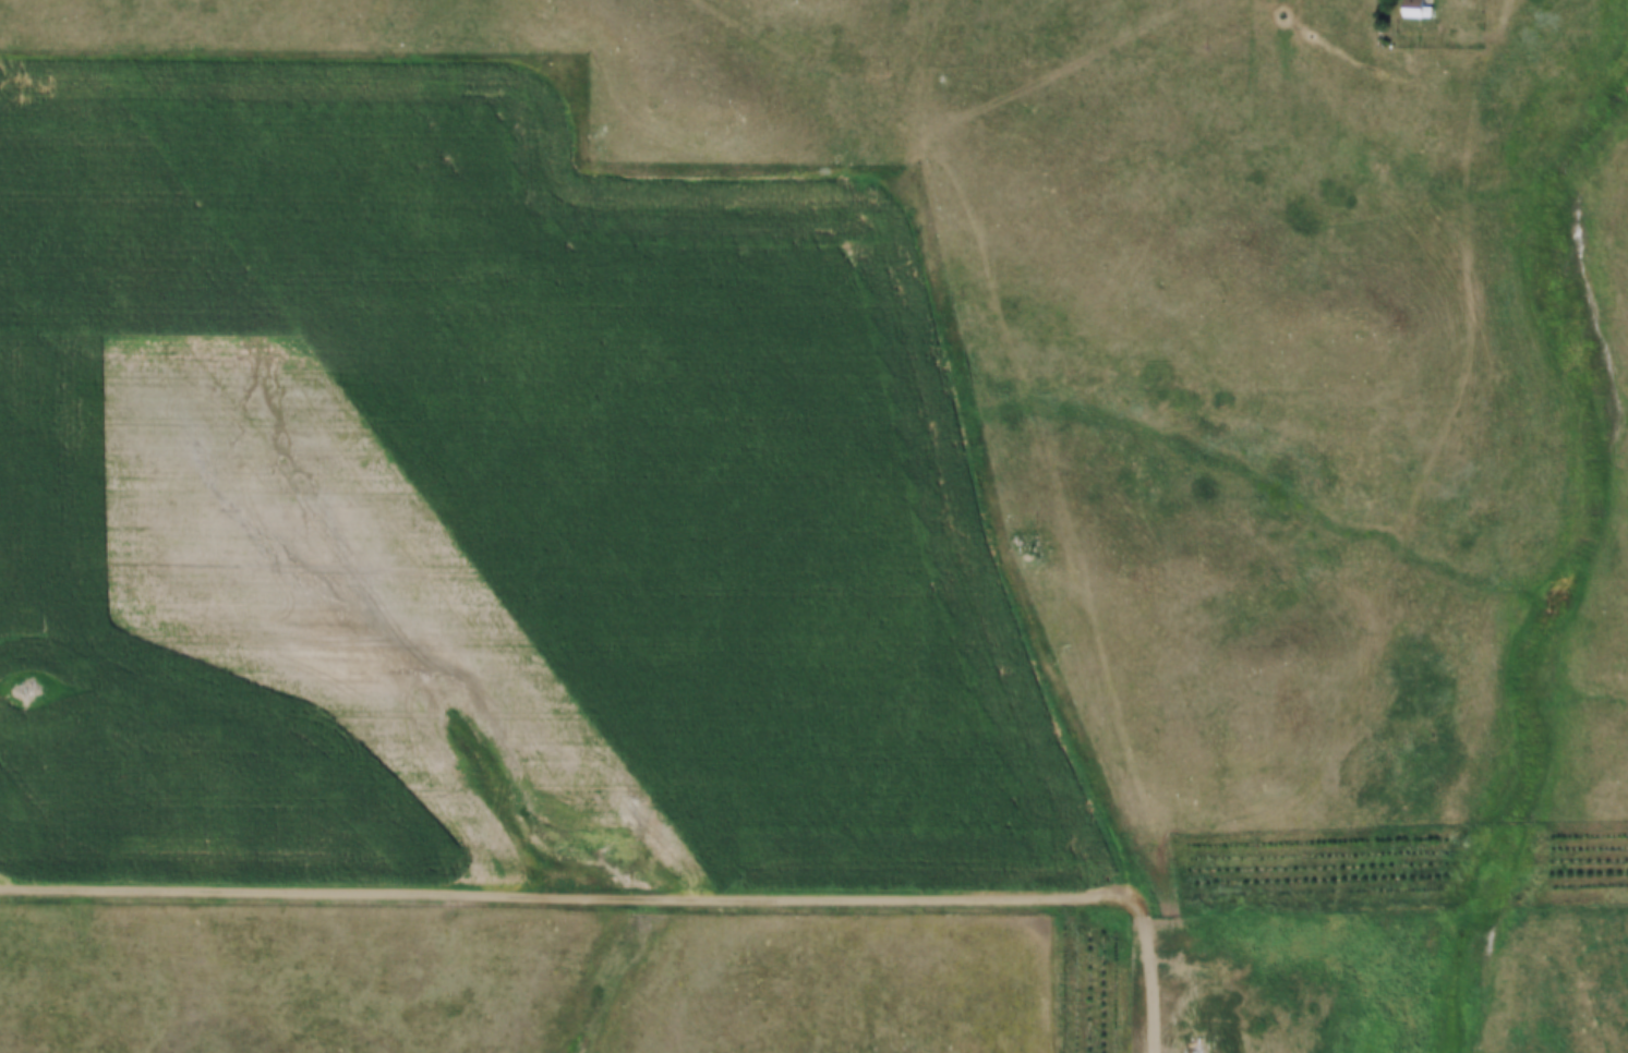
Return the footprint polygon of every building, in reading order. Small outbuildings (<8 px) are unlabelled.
[(1425,16),(1425,0),(1406,0),(1406,16),(1425,16)]
